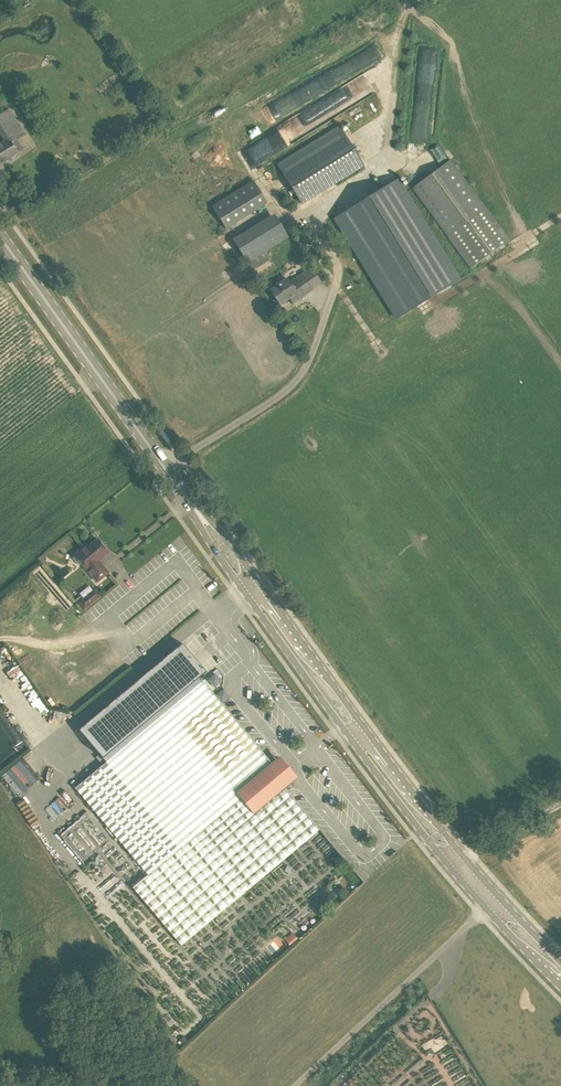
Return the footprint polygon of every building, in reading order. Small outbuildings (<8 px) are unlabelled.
[(327,0),(314,0),(318,14),(330,11),(327,0)] [(0,114),(0,132),(5,140),(0,144),(0,164),(18,152),(11,142),(24,133),(8,109),(0,114)] [(363,165),(340,127),(278,166),(301,203),(363,165)] [(409,137),(408,152),(419,153),(421,138),(409,137)] [(451,160),(413,188),(471,268),(509,240),(451,160)] [(268,180),(278,174),(272,165),(262,170),(268,180)] [(444,252),(443,251),(435,238),(399,179),(378,192),(376,193),(374,194),(364,200),(333,219),(348,242),(353,251),(358,259),(396,320),(461,279),(444,252)] [(253,180),(212,206),(226,229),(267,203),(253,180)] [(289,238),(274,214),(233,240),(247,263),(289,238)] [(309,269),(290,283),(287,278),(270,290),(280,304),(295,294),(298,299),(319,284),(309,269)] [(98,539),(88,547),(87,545),(75,555),(86,570),(87,569),(97,582),(109,572),(98,560),(108,552),(98,539)] [(96,588),(78,603),(84,610),(102,596),(96,588)] [(106,763),(75,788),(149,875),(133,888),(181,945),(212,919),(318,830),(319,829),(285,788),(292,782),(290,779),(290,775),(281,764),(277,763),(274,760),(271,763),(201,678),(199,677),(187,662),(193,657),(185,647),(183,645),(142,680),(80,731),(106,763)] [(19,797),(42,778),(24,757),(1,776),(19,797)] [(31,824),(38,820),(26,799),(18,803),(31,824)] [(289,945),(298,940),(294,932),(285,937),(289,945)] [(88,1023),(77,1030),(81,1037),(93,1029),(88,1023)]
